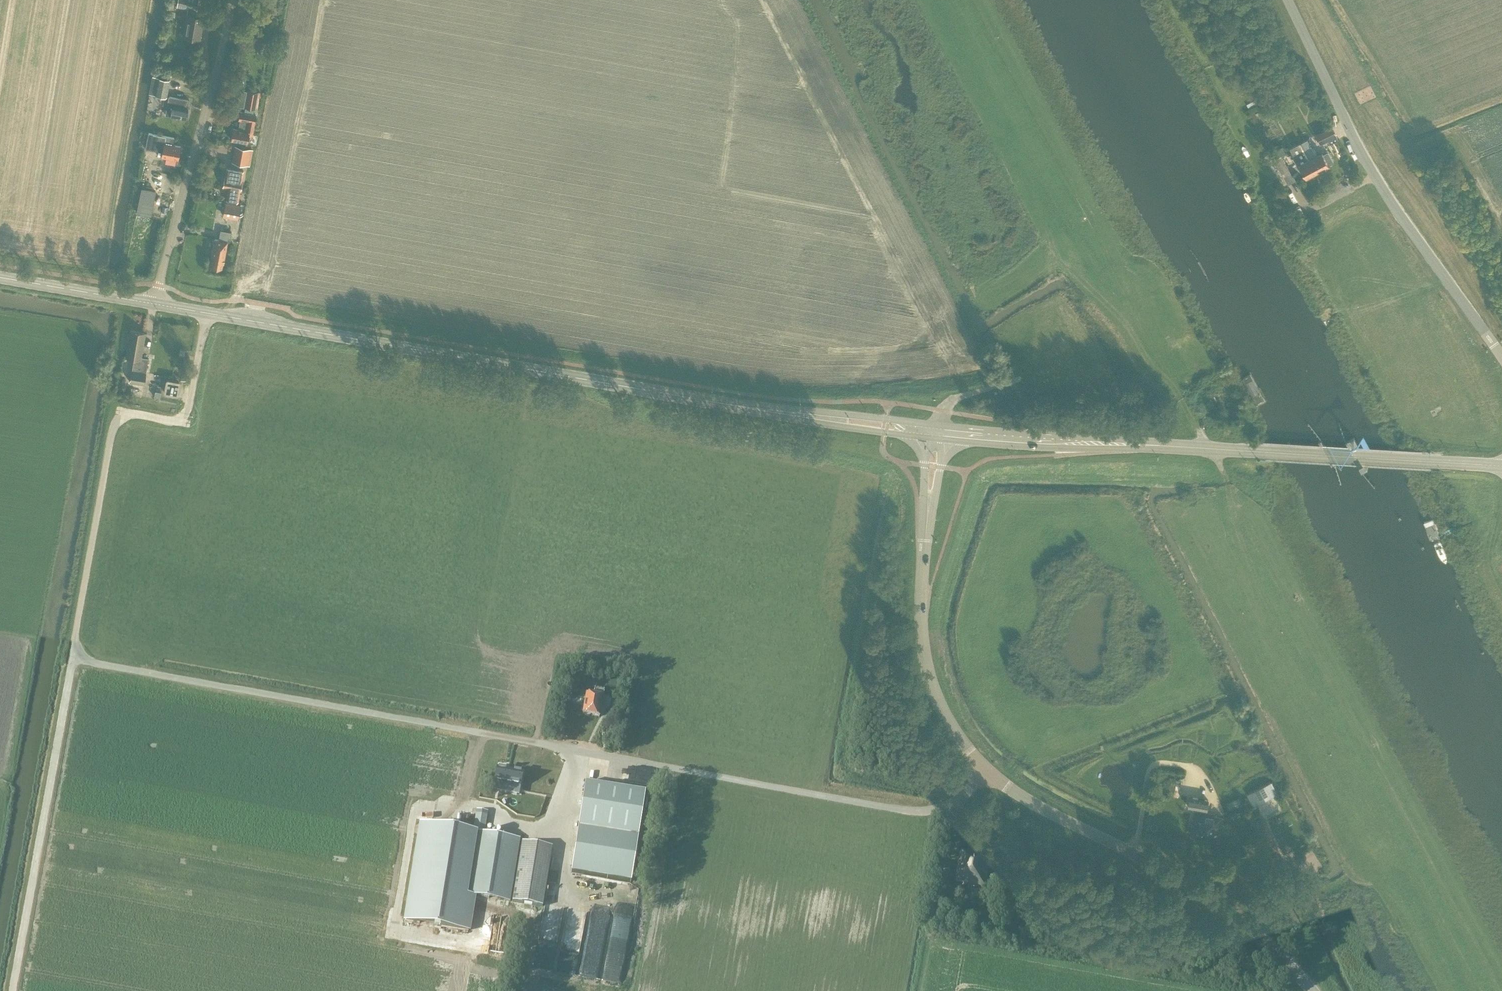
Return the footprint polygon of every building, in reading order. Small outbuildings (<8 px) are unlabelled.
[(198,8),(199,0),(179,0),(178,5),(177,7),(188,9),(187,15),(184,34),(201,36),(203,17),(196,16),(198,8)] [(171,79),(157,78),(155,95),(167,97),(171,79)] [(254,108),(255,108),(258,92),(247,90),(244,106),(245,107),(244,112),(241,111),(239,119),(241,120),(239,130),(234,129),(232,140),(248,143),(250,135),(253,136),(253,134),(255,123),(257,114),(253,113),(254,108)] [(1286,92),(1279,96),(1283,102),(1289,98),(1286,92)] [(190,99),(188,98),(169,95),(166,114),(171,115),(171,116),(187,119),(189,107),(188,107),(190,99)] [(1332,126),(1320,133),(1323,139),(1336,133),(1332,126)] [(175,138),(166,136),(149,132),(146,148),(163,151),(162,157),(178,161),(181,146),(173,145),(175,138)] [(1302,142),(1318,172),(1329,166),(1329,164),(1332,163),(1332,161),(1329,153),(1327,153),(1324,154),(1323,153),(1317,157),(1308,139),(1302,142)] [(1318,172),(1302,142),(1296,145),(1296,146),(1292,148),(1300,164),(1299,165),(1306,178),(1318,172)] [(1276,144),(1265,150),(1269,156),(1279,150),(1276,144)] [(232,162),(234,162),(246,164),(250,165),(253,149),(235,145),(232,162)] [(1274,159),(1282,174),(1289,170),(1281,155),(1274,159)] [(227,199),(239,201),(244,170),(227,167),(225,177),(223,186),(229,187),(227,199)] [(217,178),(216,185),(223,186),(224,179),(217,178)] [(151,215),(156,191),(142,188),(137,212),(151,215)] [(236,216),(237,210),(238,204),(225,201),(223,213),(236,216)] [(222,268),(227,241),(230,242),(232,233),(221,231),(219,239),(215,239),(210,266),(222,268)] [(149,359),(141,357),(145,333),(131,331),(127,357),(134,359),(130,383),(144,385),(146,373),(149,359)] [(164,392),(164,393),(164,394),(165,394),(165,395),(166,395),(176,397),(177,397),(178,397),(178,396),(179,396),(179,395),(181,384),(181,383),(180,383),(180,382),(179,382),(168,380),(167,380),(166,381),(164,392)] [(1218,401),(1213,393),(1206,397),(1212,405),(1218,401)] [(1352,442),(1347,445),(1360,471),(1363,475),(1368,472),(1366,468),(1352,442)] [(1323,443),(1321,445),(1334,470),(1337,469),(1323,443)] [(602,697),(600,696),(601,689),(594,688),(593,695),(586,694),(582,713),(584,713),(584,714),(596,716),(597,715),(599,715),(602,697)] [(523,771),(496,766),(493,782),(510,786),(509,793),(519,795),(523,771)] [(1190,783),(1183,781),(1177,780),(1173,796),(1186,799),(1186,800),(1190,783)] [(571,872),(631,881),(644,791),(584,782),(571,872)] [(1271,782),(1248,794),(1254,805),(1277,793),(1271,782)] [(1191,797),(1189,807),(1207,810),(1209,800),(1191,797)] [(1218,841),(1222,817),(1215,815),(1215,814),(1198,810),(1193,837),(1218,841)] [(487,815),(476,813),(473,831),(421,822),(406,920),(468,931),(474,896),(510,901),(520,838),(484,833),(487,815)] [(542,907),(552,847),(522,842),(512,902),(542,907)] [(986,888),(991,856),(970,852),(970,854),(961,852),(956,880),(957,881),(957,882),(986,888)] [(949,911),(944,916),(951,924),(956,919),(949,911)] [(577,968),(587,972),(590,965),(580,961),(577,968)]
